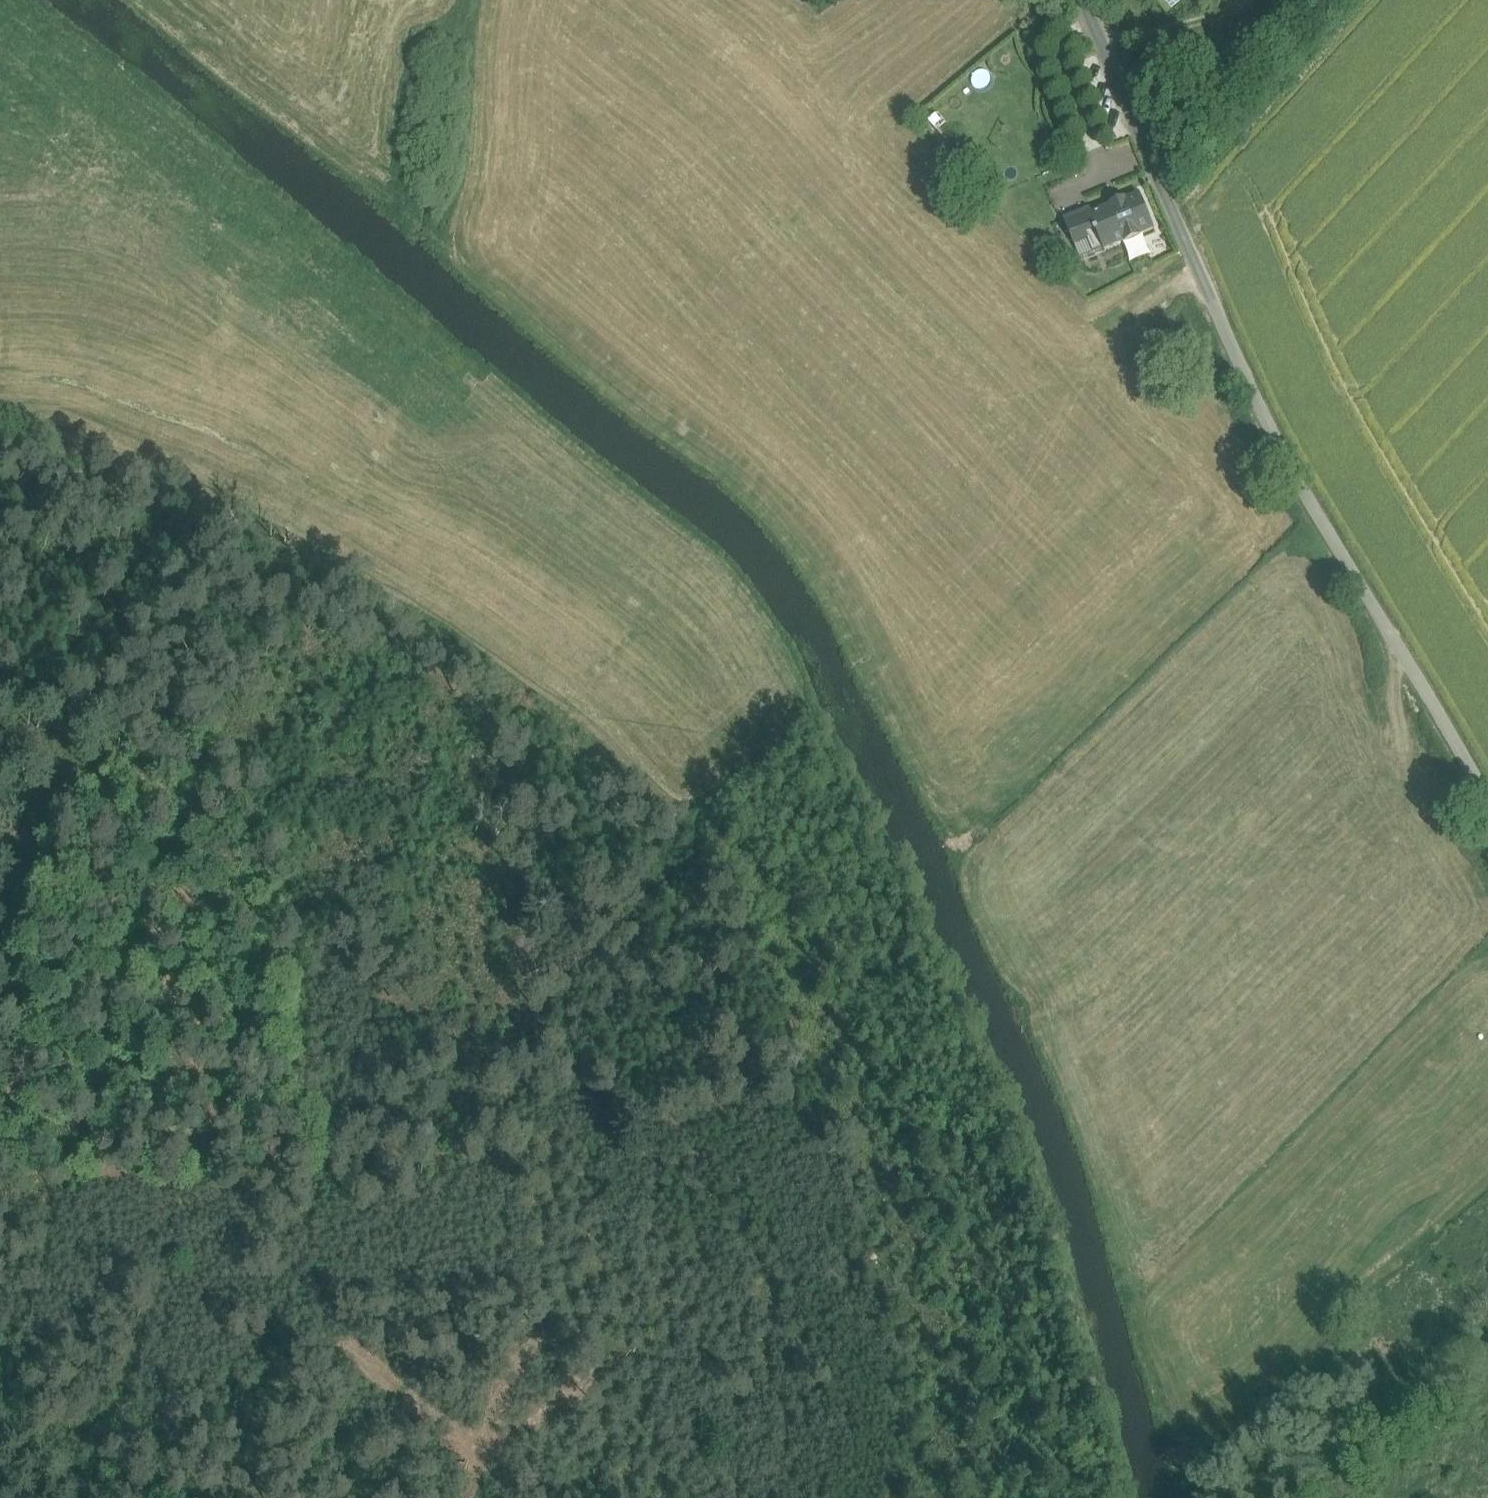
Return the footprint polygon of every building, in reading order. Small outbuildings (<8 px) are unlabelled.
[(1167,16),(1186,0),(1153,0),(1167,16)] [(1140,198),(1111,209),(1125,243),(1154,231),(1140,198)] [(1092,217),(1091,218),(1099,236),(1105,251),(1125,243),(1111,209),(1092,217)] [(1090,212),(1065,222),(1075,246),(1099,236),(1091,218),(1092,217),(1090,212)]
